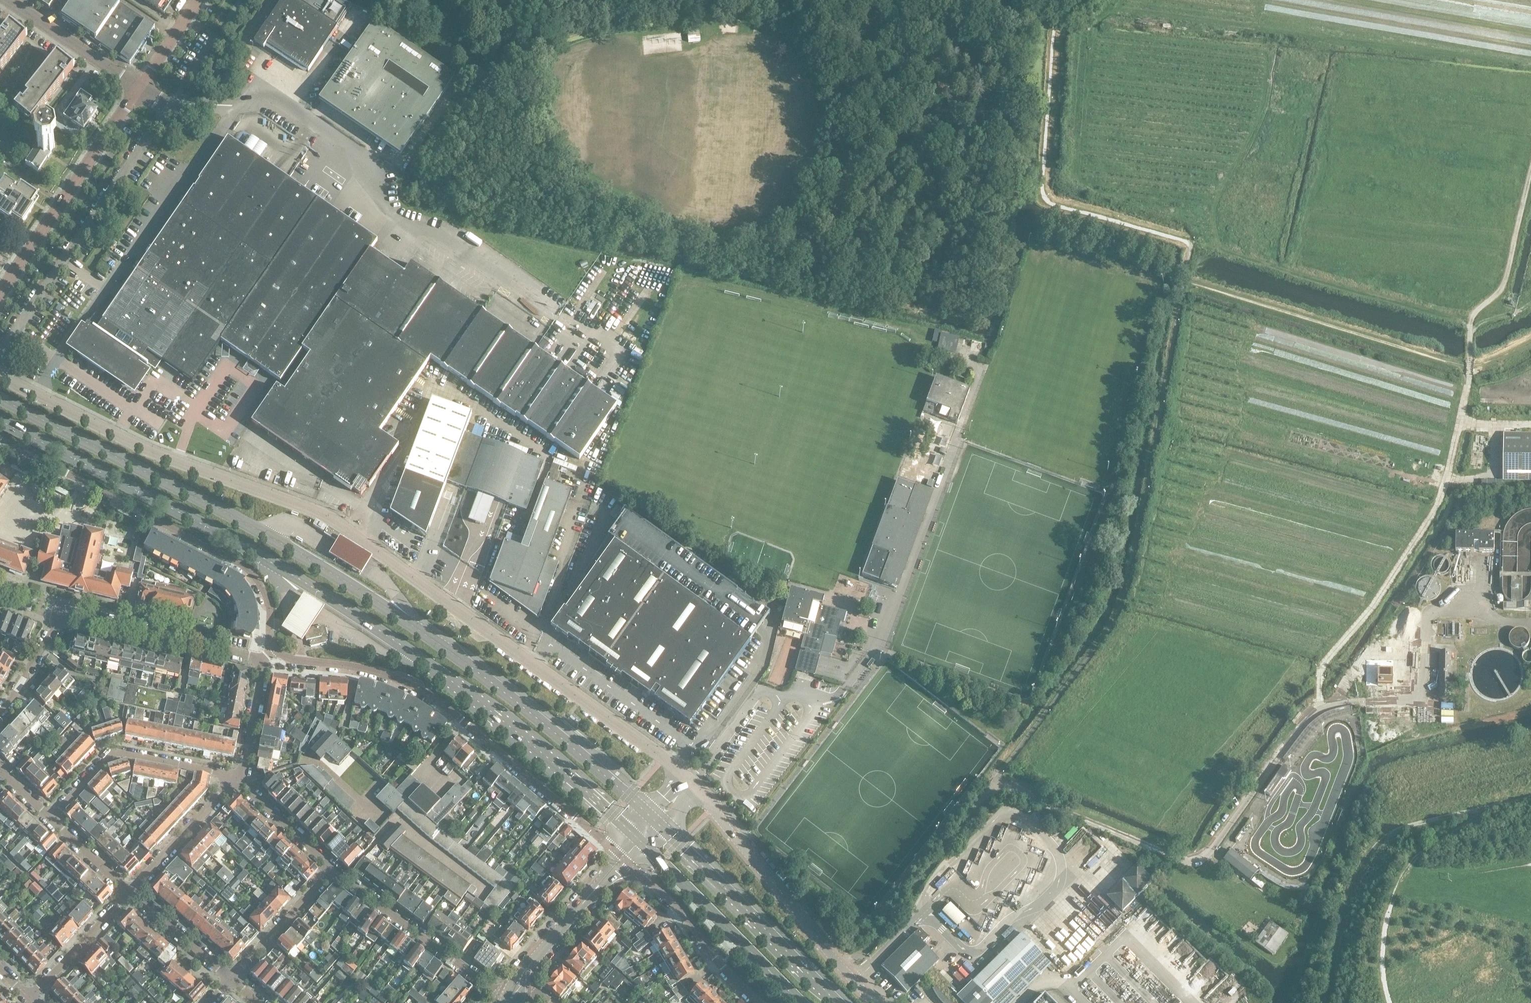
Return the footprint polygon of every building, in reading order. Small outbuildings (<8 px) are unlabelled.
[(49,10),(55,0),(35,0),(49,10)] [(130,64),(155,28),(114,0),(75,0),(62,18),(130,64)] [(164,14),(173,0),(144,0),(164,14)] [(254,44),(263,50),(267,44),(267,45),(268,44),(274,49),(276,50),(283,54),(282,55),(284,56),(284,55),(291,60),(292,61),(293,61),(299,65),(299,66),(301,67),(301,66),(308,71),(307,71),(308,72),(323,50),(321,48),(327,38),(330,39),(336,30),(353,5),(341,0),(283,0),(254,44)] [(721,32),(736,34),(737,25),(736,25),(737,20),(731,19),(730,24),(722,23),(721,32)] [(328,90),(319,103),(400,157),(452,82),(457,75),(377,20),(329,88),(332,90),(331,92),(328,90)] [(0,37),(0,71),(21,45),(21,44),(23,42),(7,29),(5,31),(0,37)] [(52,62),(14,109),(31,122),(69,75),(68,75),(70,73),(54,60),(52,62)] [(84,130),(85,129),(87,129),(89,125),(89,123),(97,111),(88,105),(92,99),(81,91),(64,117),(84,130)] [(35,149),(26,164),(38,172),(47,157),(49,157),(52,153),(51,152),(53,148),(55,148),(55,147),(53,146),(52,142),(54,141),(53,140),(51,141),(48,138),(48,136),(47,136),(46,138),(43,139),(41,138),(40,138),(41,140),(39,144),(38,143),(34,148),(35,149)] [(263,154),(267,143),(250,136),(245,148),(263,154)] [(228,138),(199,180),(259,221),(288,179),(228,138)] [(5,178),(0,185),(0,198),(1,199),(0,200),(0,214),(10,220),(12,217),(23,224),(34,208),(30,206),(38,195),(21,184),(18,189),(15,188),(16,186),(5,178)] [(242,246),(220,278),(250,299),(243,308),(272,328),(303,349),(332,307),(312,293),(358,227),(288,179),(259,221),(242,246)] [(199,180),(182,204),(242,246),(259,221),(199,180)] [(182,204),(160,237),(220,278),(242,246),(182,204)] [(358,227),(312,293),(332,307),(336,301),(370,251),(377,241),(358,227)] [(148,254),(139,267),(229,329),(243,308),(250,299),(220,278),(160,237),(148,254)] [(404,274),(370,251),(336,301),(369,324),(404,274)] [(411,264),(404,274),(369,324),(427,365),(431,359),(441,366),(440,367),(444,369),(482,313),(411,264)] [(221,340),(229,329),(139,267),(103,320),(108,323),(101,334),(88,324),(71,348),(125,385),(141,361),(148,351),(193,382),(221,340)] [(386,423),(427,365),(369,324),(336,301),(332,307),(303,349),(310,355),(303,366),(386,423)] [(229,329),(221,340),(250,360),(248,363),(249,367),(254,371),(258,370),(260,367),(280,381),(303,349),(272,328),(243,308),(229,329)] [(482,313),(444,369),(448,372),(448,371),(467,384),(467,385),(474,390),(475,389),(493,402),(493,403),(496,405),(535,350),(482,313)] [(942,333),(938,350),(956,354),(956,353),(958,344),(959,337),(942,333)] [(535,350),(496,405),(501,408),(501,407),(515,417),(516,416),(579,460),(617,406),(535,350)] [(386,423),(303,366),(285,392),(277,387),(252,423),(260,429),(262,426),(270,431),(268,434),(277,440),(279,437),(286,443),(284,445),(293,452),(295,449),(303,454),(301,457),(302,457),(303,455),(311,460),(309,463),(318,469),(320,466),(328,471),(326,474),(328,472),(336,477),(334,480),(343,486),(345,483),(352,488),(350,491),(351,491),(353,489),(361,495),(367,486),(369,488),(370,487),(367,485),(372,478),(375,480),(375,479),(373,477),(378,470),(381,471),(378,469),(384,461),(386,463),(387,462),(384,461),(389,453),(392,455),(398,446),(379,433),(386,423)] [(970,390),(935,377),(923,411),(957,424),(970,390)] [(432,400),(390,513),(426,537),(444,488),(447,482),(465,433),(472,415),(432,400)] [(931,419),(929,428),(938,430),(940,421),(931,419)] [(468,431),(482,435),(485,426),(470,422),(468,431)] [(465,433),(447,482),(497,500),(503,502),(508,504),(526,511),(544,463),(523,455),(465,433)] [(1504,478),(1530,479),(1530,435),(1505,434),(1504,478)] [(508,533),(505,542),(490,583),(538,614),(557,562),(548,558),(572,492),(555,486),(561,467),(558,466),(560,463),(554,461),(553,464),(552,464),(549,473),(525,539),(508,533)] [(9,484),(0,477),(0,496),(9,484)] [(926,488),(932,490),(936,481),(929,478),(926,488)] [(916,487),(898,481),(888,508),(886,514),(880,529),(875,543),(873,548),(863,576),(881,583),(897,589),(933,493),(916,487)] [(554,628),(569,639),(578,645),(657,535),(633,518),(554,628)] [(316,520),(313,526),(323,532),(326,527),(316,520)] [(35,557),(33,562),(37,564),(37,566),(45,568),(42,582),(70,589),(70,590),(89,595),(89,593),(117,600),(120,586),(129,588),(133,573),(117,569),(115,576),(94,571),(104,533),(85,529),(84,530),(64,525),(60,540),(44,536),(38,559),(35,557)] [(330,527),(325,534),(340,543),(345,536),(330,527)] [(153,533),(145,549),(207,581),(220,588),(214,597),(218,600),(220,601),(224,606),(229,602),(232,600),(236,606),(236,608),(239,615),(239,623),(237,623),(236,632),(252,636),(252,637),(253,638),(254,624),(257,625),(257,620),(256,612),(253,600),(247,590),(246,589),(239,581),(229,573),(229,570),(230,569),(227,567),(223,567),(222,569),(153,533)] [(1456,534),(1456,551),(1456,552),(1475,552),(1475,544),(1479,544),(1479,552),(1494,552),(1495,534),(1456,534)] [(657,535),(578,645),(621,677),(701,566),(657,535)] [(339,538),(329,555),(361,575),(372,558),(339,538)] [(23,575),(29,561),(33,562),(35,557),(31,556),(32,553),(0,541),(0,566),(23,575)] [(146,558),(142,557),(137,578),(143,580),(144,576),(142,575),(146,558)] [(701,566),(621,677),(649,697),(651,695),(710,612),(702,606),(721,581),(701,566)] [(136,603),(143,604),(146,605),(146,608),(188,618),(193,598),(185,596),(186,592),(178,590),(179,588),(167,585),(167,587),(142,581),(141,586),(140,586),(136,603)] [(782,623),(780,630),(804,636),(801,649),(805,651),(820,654),(820,655),(821,654),(832,657),(836,639),(835,639),(838,627),(840,621),(844,622),(846,612),(822,606),(824,600),(824,598),(789,589),(789,590),(788,596),(785,608),(782,623)] [(325,607),(304,593),(281,629),(302,642),(325,607)] [(710,612),(651,695),(649,697),(650,697),(651,696),(656,699),(654,700),(690,726),(751,642),(710,612)] [(7,637),(13,619),(3,615),(0,623),(0,634),(7,637)] [(13,619),(7,637),(17,641),(24,623),(13,619)] [(17,641),(16,644),(24,648),(27,646),(34,627),(24,623),(17,641)] [(307,630),(305,634),(307,641),(308,646),(311,646),(311,647),(327,644),(325,637),(328,637),(326,629),(320,630),(319,627),(307,630)] [(88,639),(76,636),(74,644),(71,643),(69,649),(73,650),(72,651),(80,653),(79,656),(84,657),(88,639)] [(88,639),(84,657),(96,660),(100,642),(88,639)] [(112,645),(100,642),(96,660),(96,661),(108,664),(112,645)] [(124,648),(112,645),(108,664),(108,665),(118,667),(119,667),(120,662),(124,648)] [(135,650),(124,648),(120,662),(132,665),(135,650)] [(147,653),(135,650),(132,665),(133,665),(131,670),(143,672),(147,653)] [(6,651),(3,657),(13,662),(16,656),(6,651)] [(800,652),(795,671),(815,676),(820,657),(819,657),(820,654),(805,651),(805,653),(802,652),(800,652)] [(1440,652),(1439,699),(1452,699),(1452,652),(1440,652)] [(159,656),(147,653),(143,672),(154,675),(155,670),(159,656)] [(8,673),(13,662),(3,657),(0,655),(0,669),(8,673)] [(171,659),(159,656),(155,670),(167,673),(171,659)] [(203,659),(193,657),(188,678),(198,680),(200,675),(203,659)] [(70,659),(66,664),(76,672),(81,673),(82,668),(79,667),(70,659)] [(182,661),(171,659),(167,673),(179,676),(182,661)] [(224,664),(203,659),(200,675),(220,679),(221,678),(222,672),(224,664)] [(228,679),(231,680),(248,684),(250,672),(248,669),(234,667),(232,674),(222,672),(221,678),(228,680),(228,679)] [(59,668),(51,677),(66,691),(67,691),(74,682),(59,668)] [(278,677),(274,676),(272,687),(287,690),(289,678),(279,676),(278,677)] [(51,677),(43,686),(54,696),(58,690),(67,699),(71,695),(67,691),(66,691),(51,677)] [(330,679),(321,678),(320,701),(329,701),(330,679)] [(112,679),(107,698),(107,699),(123,703),(134,705),(138,687),(136,686),(128,685),(127,686),(121,685),(122,681),(116,680),(112,679)] [(307,680),(292,679),(291,693),(302,694),(301,705),(304,707),(305,707),(307,680)] [(330,679),(329,701),(338,702),(339,679),(330,679)] [(339,679),(338,702),(347,702),(348,680),(339,679)] [(248,684),(231,680),(228,693),(229,693),(229,694),(245,697),(248,684)] [(316,681),(307,680),(305,707),(306,708),(309,711),(310,699),(315,699),(316,681)] [(361,681),(359,682),(355,704),(360,705),(360,708),(361,710),(364,710),(366,709),(367,708),(370,709),(370,710),(372,713),(374,713),(376,713),(378,711),(387,715),(387,717),(388,719),(390,720),(393,720),(394,718),(397,719),(397,721),(398,724),(400,725),(402,725),(404,723),(413,729),(412,731),(413,733),(415,734),(417,734),(419,733),(422,735),(421,737),(422,739),(424,741),(426,740),(428,740),(432,743),(447,726),(447,723),(433,713),(412,699),(397,692),(380,686),(361,681)] [(54,696),(43,686),(35,695),(45,704),(54,696)] [(287,690),(272,687),(270,697),(285,700),(287,690)] [(75,699),(80,703),(88,694),(84,690),(75,699)] [(88,694),(80,703),(84,707),(93,698),(88,694)] [(243,708),(245,697),(229,694),(227,704),(243,708)] [(285,700),(270,697),(268,707),(287,711),(288,706),(284,705),(285,700)] [(174,699),(173,701),(170,713),(176,714),(179,703),(178,703),(179,700),(174,699)] [(167,700),(167,701),(165,712),(170,713),(173,701),(167,700)] [(34,702),(25,712),(42,727),(50,717),(46,714),(34,702)] [(191,705),(179,703),(176,714),(176,715),(188,718),(191,705)] [(243,708),(227,704),(221,703),(220,708),(226,709),(224,715),(241,719),(243,708)] [(191,705),(188,718),(198,720),(201,708),(191,705)] [(287,711),(268,707),(266,718),(281,721),(282,715),(286,716),(287,711)] [(108,708),(105,709),(113,736),(123,733),(120,721),(113,723),(108,708)] [(128,720),(125,736),(135,738),(141,709),(136,708),(135,717),(134,721),(128,720)] [(309,711),(306,708),(301,714),(304,717),(309,711)] [(107,725),(100,728),(104,739),(113,736),(105,709),(102,710),(107,725)] [(141,709),(135,738),(145,740),(148,724),(142,723),(145,710),(141,709)] [(25,712),(17,721),(30,732),(30,731),(34,735),(42,727),(25,712)] [(316,718),(316,719),(324,726),(325,719),(324,719),(318,713),(316,712),(316,718)] [(62,713),(55,721),(65,730),(72,723),(67,719),(62,713)] [(153,725),(148,724),(145,740),(154,742),(160,714),(156,713),(153,725)] [(72,714),(67,719),(72,723),(77,718),(72,714)] [(160,714),(154,742),(164,744),(167,728),(162,727),(165,715),(160,714)] [(304,717),(301,714),(300,715),(298,714),(294,719),(296,721),(299,723),(303,718),(304,717)] [(86,721),(79,715),(76,719),(83,724),(86,721)] [(167,728),(164,744),(174,746),(180,716),(176,715),(174,725),(173,729),(167,728)] [(241,719),(224,715),(223,721),(217,720),(216,725),(238,730),(241,719)] [(180,716),(174,746),(184,748),(187,732),(182,731),(184,717),(180,716)] [(281,721),(266,718),(264,728),(279,731),(281,721)] [(300,749),(299,752),(304,754),(307,748),(321,761),(328,753),(339,765),(352,751),(316,719),(307,737),(303,746),(301,744),(301,745),(300,749)] [(324,726),(330,731),(333,721),(332,721),(325,719),(324,726)] [(17,721),(9,730),(21,741),(30,732),(17,721)] [(296,721),(291,727),(293,729),(295,728),(299,723),(296,721)] [(334,722),(333,721),(330,731),(335,736),(340,724),(334,722)] [(192,733),(187,732),(184,748),(194,750),(199,723),(195,722),(192,733)] [(199,723),(194,750),(203,752),(207,736),(202,735),(202,731),(204,724),(199,723)] [(359,724),(357,730),(358,732),(364,734),(366,733),(368,726),(367,725),(361,723),(359,724)] [(81,738),(77,742),(88,753),(95,745),(82,732),(83,731),(75,724),(72,727),(79,734),(78,736),(81,738)] [(89,727),(94,742),(104,739),(100,728),(94,730),(92,726),(89,727)] [(207,736),(203,752),(213,754),(218,728),(214,726),(212,737),(207,736)] [(285,733),(287,735),(293,729),(291,727),(285,733)] [(218,728),(213,754),(223,756),(226,740),(222,739),(224,729),(218,728)] [(279,731),(264,728),(261,739),(275,741),(282,744),(283,743),(282,743),(283,736),(280,736),(281,732),(279,731)] [(293,729),(287,735),(289,736),(289,735),(290,735),(289,736),(295,740),(295,741),(301,745),(301,744),(303,746),(307,737),(295,728),(293,729)] [(9,730),(1,738),(13,750),(21,741),(9,730)] [(232,741),(226,740),(223,756),(233,758),(239,732),(234,731),(232,741)] [(389,743),(392,737),(391,735),(385,732),(383,733),(380,739),(381,741),(387,744),(389,743)] [(62,737),(60,740),(81,760),(88,753),(77,742),(73,746),(70,744),(62,737)] [(0,739),(0,755),(14,768),(18,763),(13,759),(10,757),(8,755),(13,750),(1,738),(0,739)] [(41,738),(39,739),(36,743),(42,748),(46,743),(41,738)] [(459,738),(443,757),(452,764),(453,762),(466,747),(468,745),(459,738)] [(275,741),(261,739),(259,749),(273,752),(280,753),(282,744),(275,741)] [(81,760),(60,740),(56,743),(67,753),(63,757),(74,768),(81,760)] [(295,741),(292,747),(295,748),(300,749),(301,745),(295,741)] [(408,757),(410,756),(414,751),(413,749),(408,745),(406,746),(402,751),(403,753),(408,757)] [(474,754),(466,747),(453,762),(461,769),(462,768),(466,771),(470,766),(478,758),(474,755),(474,754)] [(20,755),(22,758),(28,752),(25,749),(20,755)] [(273,752),(259,749),(257,760),(260,760),(273,763),(278,763),(280,753),(273,752)] [(60,768),(65,773),(67,775),(74,768),(63,757),(56,750),(52,755),(59,761),(56,765),(60,768)] [(18,763),(14,768),(24,777),(35,765),(44,756),(40,753),(32,762),(27,758),(24,761),(22,759),(18,763)] [(703,756),(699,753),(694,759),(696,760),(697,761),(698,762),(703,756)] [(127,760),(117,763),(121,776),(131,773),(127,760)] [(273,763),(260,760),(257,771),(263,772),(264,774),(271,772),(273,763)] [(135,762),(133,776),(144,778),(147,764),(135,762)] [(117,763),(108,766),(111,779),(121,776),(117,763)] [(449,763),(443,770),(448,775),(455,768),(449,763)] [(147,764),(144,778),(155,781),(157,766),(147,764)] [(490,769),(485,764),(476,773),(482,778),(490,769)] [(42,772),(35,765),(24,777),(31,784),(42,772)] [(56,765),(51,770),(55,773),(60,768),(56,765)] [(157,766),(155,781),(165,783),(168,768),(157,766)] [(497,766),(483,782),(491,789),(505,773),(497,766)] [(313,767),(300,768),(323,790),(332,780),(324,772),(322,773),(319,769),(317,771),(313,767)] [(50,779),(39,791),(46,798),(57,786),(54,783),(60,776),(61,778),(65,773),(60,768),(55,773),(55,774),(50,779)] [(168,768),(165,783),(176,785),(179,770),(168,768)] [(1277,776),(1284,781),(1289,773),(1282,768),(1277,776)] [(301,770),(295,774),(293,775),(294,777),(297,776),(300,781),(305,777),(302,774),(304,773),(301,770)] [(50,779),(42,772),(31,784),(39,791),(50,779)] [(102,773),(95,780),(106,791),(110,787),(119,795),(123,792),(102,773)] [(505,773),(491,789),(490,788),(488,791),(494,797),(497,793),(496,791),(499,787),(503,791),(513,779),(505,773)] [(195,774),(193,783),(207,791),(210,777),(195,774)] [(270,778),(262,786),(270,793),(280,783),(283,782),(279,775),(276,779),(273,777),(270,778)] [(410,776),(397,791),(407,799),(411,803),(416,807),(420,811),(425,815),(429,819),(434,823),(438,827),(448,816),(463,799),(474,787),(468,781),(462,788),(457,784),(440,802),(410,776)] [(1284,781),(1277,776),(1264,794),(1271,799),(1284,781)] [(305,777),(300,781),(301,781),(306,786),(311,782),(306,777),(305,777)] [(503,791),(497,799),(504,806),(521,786),(513,779),(503,791)] [(95,780),(88,787),(109,807),(112,804),(102,795),(106,791),(95,780)] [(280,783),(270,793),(269,795),(277,802),(291,789),(283,782),(280,783)] [(310,792),(315,786),(311,782),(306,788),(310,792)] [(123,783),(118,785),(126,793),(126,792),(123,783)] [(193,783),(188,788),(200,799),(207,791),(193,783)] [(389,786),(377,799),(393,814),(405,801),(389,786)] [(529,793),(521,786),(504,806),(503,808),(507,812),(512,806),(516,809),(529,793)] [(176,787),(173,791),(180,797),(181,795),(193,806),(200,799),(188,788),(183,794),(180,791),(178,793),(177,792),(179,790),(176,787)] [(87,789),(79,797),(88,805),(95,798),(87,789)] [(291,789),(277,802),(285,809),(298,795),(291,789)] [(161,800),(167,793),(164,790),(158,797),(161,800)] [(316,799),(322,793),(318,790),(313,796),(316,799)] [(177,801),(174,803),(186,814),(193,806),(181,795),(180,797),(173,791),(167,797),(170,799),(175,795),(175,796),(173,798),(177,801)] [(2,811),(13,799),(5,792),(0,797),(0,813),(2,811)] [(537,800),(529,793),(516,809),(515,810),(516,810),(515,811),(518,813),(514,817),(521,823),(525,818),(523,817),(537,800)] [(245,803),(237,795),(222,811),(228,816),(232,812),(234,814),(245,803)] [(298,795),(285,809),(293,817),(305,803),(298,795)] [(318,812),(329,800),(326,797),(315,809),(318,812)] [(2,811),(9,818),(20,806),(13,799),(2,811)] [(103,805),(97,799),(92,805),(98,810),(103,805)] [(406,800),(397,810),(402,814),(411,803),(407,799),(406,800)] [(525,818),(521,823),(523,825),(528,819),(532,823),(546,807),(537,800),(523,817),(525,818)] [(63,814),(72,821),(82,811),(73,803),(63,814)] [(166,806),(164,808),(178,822),(186,814),(174,803),(169,809),(166,806)] [(254,810),(245,803),(234,814),(243,822),(254,810)] [(313,810),(305,803),(293,817),(301,824),(313,810)] [(411,803),(402,814),(406,818),(416,807),(411,803)] [(103,805),(98,810),(104,817),(109,811),(103,805)] [(20,806),(9,818),(5,822),(12,829),(28,813),(20,806)] [(416,807),(406,818),(411,822),(420,811),(416,807)] [(178,822),(164,808),(160,812),(163,815),(160,819),(171,830),(178,822)] [(82,811),(72,821),(80,829),(90,818),(90,819),(95,814),(89,809),(84,813),(82,811)] [(130,809),(125,815),(128,818),(134,812),(130,809)] [(472,809),(466,816),(471,820),(477,813),(472,809)] [(529,841),(533,844),(556,816),(548,809),(538,821),(542,825),(529,841)] [(243,822),(242,823),(247,827),(243,832),(246,834),(250,830),(261,818),(253,811),(254,810),(243,822)] [(322,818),(313,810),(301,824),(308,832),(322,818)] [(420,811),(411,822),(415,826),(425,815),(420,811)] [(349,819),(342,812),(338,815),(346,823),(349,819)] [(28,813),(12,829),(16,832),(20,828),(24,832),(35,820),(28,813)] [(322,818),(308,832),(316,839),(317,839),(330,825),(333,821),(337,817),(333,814),(329,817),(326,821),(322,817),(322,818)] [(425,815),(415,826),(420,830),(429,819),(425,815)] [(448,816),(438,827),(442,831),(443,832),(447,835),(448,836),(449,836),(454,829),(458,824),(448,816)] [(567,825),(556,816),(533,844),(531,846),(536,850),(543,843),(542,842),(543,840),(547,844),(557,832),(560,834),(567,825)] [(90,818),(80,829),(88,837),(98,826),(90,819),(90,818)] [(216,818),(211,823),(219,830),(224,825),(216,818)] [(269,825),(261,818),(250,830),(258,838),(259,837),(269,825)] [(149,824),(164,838),(171,830),(160,819),(155,824),(151,819),(148,822),(149,824)] [(429,819),(420,830),(424,834),(433,823),(429,819)] [(519,823),(514,819),(510,823),(515,827),(519,823)] [(10,855),(13,858),(28,842),(42,827),(35,820),(24,832),(28,836),(10,855)] [(103,821),(98,826),(88,837),(96,844),(116,823),(113,820),(110,822),(110,823),(109,823),(107,825),(103,821)] [(116,823),(96,844),(104,852),(116,839),(117,839),(118,837),(114,834),(117,831),(118,831),(124,825),(119,820),(116,823)] [(369,822),(365,826),(374,835),(378,830),(369,822)] [(433,823),(424,834),(429,838),(438,827),(433,823)] [(149,830),(145,834),(157,845),(164,838),(149,824),(146,827),(149,830)] [(209,824),(202,832),(214,844),(219,849),(227,840),(209,824)] [(398,824),(389,834),(397,842),(403,836),(406,832),(398,824)] [(269,825),(259,837),(262,840),(258,845),(260,846),(251,855),(254,858),(277,832),(269,825)] [(338,832),(330,825),(317,839),(325,846),(338,832)] [(560,835),(552,843),(556,846),(556,847),(559,849),(566,841),(567,840),(566,839),(565,839),(568,835),(568,836),(573,830),(567,825),(560,834),(559,835),(560,835)] [(28,842),(31,845),(35,849),(50,834),(42,827),(28,842)] [(355,830),(348,837),(350,840),(356,834),(358,836),(362,831),(358,827),(357,827),(355,830)] [(438,827),(429,838),(434,842),(442,831),(438,827)] [(222,833),(228,838),(231,834),(226,829),(222,833)] [(442,831),(434,842),(439,846),(447,835),(442,831)] [(202,832),(195,841),(212,857),(214,859),(213,859),(218,863),(221,859),(210,849),(214,844),(202,832)] [(286,840),(277,832),(254,858),(261,851),(265,854),(271,848),(275,852),(286,840)] [(341,835),(338,832),(325,846),(333,854),(345,840),(341,836),(341,835)] [(369,833),(364,839),(371,845),(376,839),(369,833)] [(50,834),(35,849),(35,850),(42,857),(57,841),(50,834)] [(145,834),(138,842),(141,846),(149,853),(157,845),(145,834)] [(239,841),(232,834),(231,834),(228,838),(235,845),(239,841)] [(397,842),(389,834),(380,843),(388,851),(390,849),(397,842)] [(130,835),(122,843),(125,846),(131,840),(130,835)] [(447,835),(439,846),(443,849),(452,838),(449,836),(448,836),(447,835)] [(565,839),(566,839),(567,840),(566,841),(571,844),(574,841),(568,836),(568,835),(565,839)] [(403,836),(397,842),(390,849),(402,858),(412,843),(403,836)] [(452,838),(443,849),(448,853),(457,842),(452,838)] [(116,839),(104,852),(112,860),(123,849),(120,846),(120,845),(120,844),(120,843),(120,842),(119,841),(117,839),(116,839)] [(576,848),(590,860),(597,851),(583,839),(576,848)] [(3,840),(0,843),(0,844),(5,849),(8,845),(3,840)] [(249,847),(241,840),(236,845),(244,853),(249,847)] [(286,840),(275,852),(272,855),(276,858),(278,856),(279,857),(275,861),(278,864),(293,848),(285,841),(286,840)] [(348,843),(345,840),(333,854),(341,861),(350,851),(346,846),(348,843)] [(463,840),(459,844),(461,846),(466,850),(469,845),(463,840)] [(195,841),(187,849),(203,864),(203,863),(207,859),(209,861),(212,857),(195,841)] [(341,861),(349,869),(365,852),(360,847),(362,844),(359,841),(350,851),(341,861)] [(457,842),(448,853),(453,857),(461,846),(459,844),(457,842)] [(412,843),(402,858),(412,865),(422,850),(412,843)] [(552,843),(548,849),(551,852),(556,847),(556,846),(552,843)] [(60,844),(46,860),(53,867),(68,851),(60,844)] [(471,853),(475,857),(476,857),(481,852),(472,845),(468,851),(471,853)] [(573,851),(568,857),(582,869),(590,860),(576,848),(571,845),(569,847),(573,851)] [(1087,871),(1098,860),(1094,856),(1101,850),(1096,845),(1079,862),(1087,871)] [(131,857),(120,867),(129,875),(139,864),(149,853),(141,846),(131,857)] [(461,846),(453,857),(457,861),(466,850),(461,846)] [(476,857),(480,861),(485,864),(493,854),(484,847),(481,852),(476,857)] [(301,855),(293,848),(278,864),(285,872),(286,871),(301,855)] [(123,849),(112,860),(120,867),(131,857),(123,849)] [(187,849),(180,857),(192,868),(197,873),(205,865),(203,863),(203,864),(187,849)] [(422,850),(412,865),(421,872),(432,858),(422,850)] [(466,850),(457,861),(462,864),(471,853),(468,851),(466,850)] [(1224,860),(1251,881),(1259,871),(1232,850),(1224,860)] [(68,851),(53,867),(61,874),(64,870),(75,858),(68,851)] [(0,855),(0,864),(3,868),(5,866),(9,861),(2,853),(0,855)] [(471,853),(462,864),(467,868),(475,857),(471,853)] [(18,854),(14,859),(20,865),(21,865),(24,862),(25,861),(18,854)] [(359,866),(354,873),(363,879),(377,860),(369,854),(359,866)] [(377,860),(363,879),(372,886),(387,865),(386,864),(385,866),(381,863),(385,856),(382,854),(377,860)] [(309,862),(301,855),(286,871),(294,878),(298,874),(309,862)] [(475,857),(467,868),(472,872),(480,861),(476,857),(475,857)] [(560,860),(557,863),(575,878),(582,869),(568,857),(563,862),(560,860)] [(75,858),(64,870),(71,877),(83,865),(75,858)] [(263,865),(255,858),(250,862),(258,870),(263,865)] [(432,858),(421,872),(431,879),(442,865),(432,858)] [(150,889),(159,896),(170,883),(170,882),(175,877),(177,876),(184,883),(193,873),(177,859),(150,889)] [(9,861),(5,866),(11,872),(16,868),(9,861)] [(480,861),(472,872),(476,875),(485,864),(480,861)] [(309,862),(298,874),(307,882),(318,870),(309,862)] [(531,869),(542,878),(547,873),(535,863),(531,869)] [(575,878),(557,863),(554,867),(557,869),(553,875),(567,887),(575,878)] [(485,864),(476,875),(481,879),(490,868),(485,864)] [(83,865),(71,877),(62,886),(66,890),(75,881),(79,884),(90,872),(83,865)] [(387,865),(372,886),(380,892),(390,879),(384,875),(390,867),(387,865)] [(442,865),(431,879),(441,887),(452,872),(442,865)] [(1106,897),(1122,912),(1153,880),(1137,865),(1106,897)] [(499,875),(504,879),(508,874),(498,867),(494,872),(499,875)] [(490,868),(481,879),(486,883),(494,872),(490,868)] [(23,874),(18,869),(12,874),(17,879),(23,874)] [(237,879),(241,883),(248,875),(244,871),(237,879)] [(508,874),(504,879),(515,888),(522,880),(510,871),(508,874)] [(41,879),(34,872),(30,875),(38,882),(41,879)] [(90,872),(79,884),(86,891),(97,879),(90,872)] [(234,878),(229,872),(222,880),(227,885),(234,878)] [(276,877),(271,872),(267,876),(273,881),(276,877)] [(394,882),(390,879),(380,892),(389,898),(406,875),(402,872),(394,882)] [(452,872),(441,887),(448,892),(443,898),(446,900),(462,879),(452,872)] [(494,872),(486,883),(491,886),(499,875),(494,872)] [(407,874),(406,875),(389,898),(397,905),(407,892),(401,888),(404,884),(403,884),(410,876),(407,874)] [(491,886),(495,890),(504,879),(499,875),(491,886)] [(202,881),(196,876),(193,879),(199,884),(202,881)] [(549,877),(542,886),(556,899),(562,892),(562,891),(563,890),(549,877)] [(1265,885),(1256,877),(1252,881),(1262,889),(1265,885)] [(32,884),(27,879),(22,885),(27,889),(32,884)] [(97,879),(86,891),(94,898),(105,886),(97,879)] [(227,885),(221,879),(213,888),(220,894),(227,885)] [(285,884),(279,879),(275,883),(281,888),(285,884)] [(462,879),(446,900),(456,907),(467,892),(471,887),(462,879)] [(495,890),(491,894),(503,903),(508,897),(507,896),(514,887),(515,888),(504,879),(495,890)] [(235,880),(229,887),(235,893),(241,886),(235,880)] [(46,890),(48,887),(42,881),(40,884),(46,890)] [(284,889),(292,896),(299,889),(291,882),(284,889)] [(43,891),(35,883),(29,889),(37,897),(43,891)] [(167,903),(179,890),(170,883),(159,896),(167,903)] [(407,892),(397,905),(406,911),(415,898),(423,888),(419,885),(412,895),(407,892)] [(105,886),(94,898),(101,905),(112,893),(105,886)] [(335,886),(333,886),(308,912),(318,921),(329,909),(344,893),(335,886)] [(542,886),(537,892),(535,890),(532,894),(529,891),(527,894),(539,905),(542,902),(548,907),(550,905),(550,906),(556,899),(542,886)] [(54,893),(48,887),(46,890),(52,896),(54,893)] [(221,896),(228,901),(235,893),(229,887),(221,896)] [(278,887),(270,896),(283,907),(290,899),(278,887)] [(471,887),(467,892),(473,897),(477,891),(471,887)] [(253,895),(259,901),(259,900),(275,915),(283,907),(270,896),(268,898),(258,889),(253,895)] [(179,890),(167,903),(175,911),(187,897),(179,890)] [(208,894),(214,899),(217,895),(212,890),(208,894)] [(615,907),(621,912),(624,915),(637,899),(628,891),(622,898),(620,897),(615,903),(617,905),(615,907)] [(50,898),(44,892),(38,897),(44,904),(50,898)] [(519,896),(514,892),(509,898),(512,900),(514,902),(519,896)] [(57,893),(52,897),(58,903),(63,898),(57,893)] [(344,893),(329,909),(330,910),(334,906),(339,911),(341,909),(344,911),(352,900),(353,899),(344,893)] [(484,904),(484,905),(494,911),(494,912),(498,907),(499,908),(503,903),(491,894),(484,904)] [(464,899),(471,904),(475,900),(467,895),(464,899)] [(187,897),(175,911),(183,918),(199,900),(195,896),(191,901),(187,897)] [(424,904),(414,917),(423,924),(441,899),(438,897),(429,908),(424,904)] [(503,903),(499,908),(502,911),(512,900),(509,898),(509,897),(509,898),(508,897),(503,903)] [(415,898),(406,911),(414,917),(424,904),(415,898)] [(637,899),(624,915),(629,919),(623,926),(627,929),(646,907),(637,899)] [(199,900),(183,918),(191,925),(203,912),(198,908),(203,903),(199,900)] [(250,906),(268,923),(275,915),(259,900),(259,901),(252,908),(250,906)] [(361,906),(352,900),(339,918),(348,924),(349,922),(361,906)] [(530,907),(526,912),(537,921),(543,914),(544,912),(530,900),(527,904),(530,907)] [(0,901),(0,916),(4,912),(4,913),(8,909),(0,901)] [(82,903),(75,910),(86,921),(93,913),(90,910),(86,906),(82,903)] [(950,904),(938,916),(953,931),(965,918),(950,904)] [(203,912),(191,925),(200,932),(220,909),(216,905),(207,915),(203,912)] [(484,905),(482,908),(481,909),(482,909),(478,914),(480,916),(484,910),(490,916),(494,912),(494,911),(484,905)] [(242,910),(240,912),(260,932),(268,923),(250,906),(245,912),(242,910)] [(370,912),(361,906),(349,922),(358,929),(370,912)] [(62,922),(58,927),(70,939),(78,931),(66,920),(67,918),(60,910),(57,907),(54,910),(62,917),(59,919),(62,922)] [(63,907),(60,910),(67,918),(79,929),(86,921),(75,910),(71,914),(63,907)] [(646,907),(627,929),(627,930),(633,923),(639,928),(640,926),(643,929),(656,915),(646,907)] [(220,909),(200,932),(208,940),(219,926),(215,922),(224,912),(220,909)] [(0,916),(0,931),(19,913),(16,910),(9,917),(4,913),(4,912),(0,916)] [(45,915),(39,910),(34,915),(39,921),(45,915)] [(128,910),(116,924),(125,932),(137,918),(128,910)] [(233,910),(228,915),(232,918),(237,914),(233,910)] [(378,919),(370,912),(358,929),(357,931),(365,937),(378,919)] [(438,912),(428,926),(437,933),(447,919),(438,912)] [(537,921),(526,912),(521,917),(518,914),(514,918),(529,930),(530,928),(531,929),(537,921)] [(0,931),(0,938),(4,943),(17,931),(19,928),(15,923),(22,916),(19,913),(0,931)] [(621,925),(615,919),(608,913),(602,920),(616,931),(621,925)] [(249,925),(241,917),(238,921),(246,929),(249,925)] [(137,918),(125,932),(126,932),(123,936),(126,939),(125,941),(128,944),(133,939),(145,925),(137,918)] [(379,918),(378,919),(365,937),(375,943),(379,937),(381,939),(390,927),(379,918)] [(447,919),(437,933),(446,939),(456,925),(447,919)] [(292,930),(293,930),(309,945),(311,947),(319,938),(311,932),(312,932),(300,921),(292,930)] [(456,925),(446,939),(454,946),(468,928),(459,921),(456,925)] [(512,928),(508,932),(519,942),(525,935),(526,933),(512,921),(509,925),(512,928)] [(1270,921),(1255,942),(1274,956),(1289,935),(1270,921)] [(219,926),(208,940),(216,947),(233,927),(231,929),(223,922),(219,926)] [(601,922),(593,931),(606,943),(614,934),(601,922)] [(46,931),(50,935),(62,947),(70,939),(58,927),(54,923),(46,931)] [(1014,924),(1004,933),(1012,941),(1021,932),(1014,924)] [(145,925),(133,939),(141,946),(153,932),(145,925)] [(240,944),(236,940),(224,954),(233,962),(258,933),(249,925),(240,936),(244,939),(240,944)] [(1257,932),(1248,925),(1243,932),(1251,939),(1257,932)] [(237,930),(233,927),(216,947),(224,954),(236,940),(236,939),(235,940),(231,937),(237,930)] [(390,927),(381,939),(374,949),(378,952),(385,944),(389,947),(399,933),(390,927)] [(468,928),(454,946),(463,952),(473,938),(470,936),(473,932),(468,928)] [(487,931),(482,928),(479,932),(484,936),(487,931)] [(17,931),(4,943),(12,951),(31,932),(29,929),(24,934),(22,936),(17,931)] [(928,937),(920,929),(914,935),(923,943),(928,937)] [(288,934),(285,937),(296,948),(297,949),(301,944),(306,948),(309,945),(293,930),(291,933),(288,934)] [(644,930),(636,936),(640,941),(648,935),(644,930)] [(606,943),(593,931),(584,940),(598,952),(606,943)] [(31,932),(12,951),(19,958),(32,947),(27,942),(34,935),(31,932)] [(153,932),(141,946),(146,950),(142,956),(145,959),(162,940),(153,932)] [(519,942),(508,932),(503,938),(500,935),(497,939),(511,951),(513,949),(519,942)] [(653,941),(660,952),(675,942),(669,932),(653,941)] [(399,933),(389,947),(398,953),(407,940),(398,934),(399,933)] [(333,939),(327,934),(322,939),(329,945),(333,941),(332,940),(333,939)] [(933,968),(923,977),(934,989),(932,989),(933,992),(937,998),(941,1002),(993,1002),(1042,955),(1021,934),(960,995),(955,990),(933,968)] [(648,935),(640,941),(633,946),(638,952),(650,943),(649,942),(652,939),(648,935)] [(107,936),(103,940),(110,947),(115,943),(107,936)] [(939,961),(914,936),(881,968),(907,993),(923,977),(939,961)] [(285,937),(277,946),(289,957),(296,948),(285,937)] [(102,939),(98,944),(107,952),(111,948),(110,947),(103,940),(102,939)] [(621,942),(630,950),(633,947),(624,939),(621,942)] [(162,940),(145,959),(149,962),(151,959),(156,963),(157,962),(170,947),(162,940)] [(407,940),(398,953),(391,962),(394,964),(399,958),(400,959),(402,956),(406,959),(416,947),(407,940)] [(334,942),(331,947),(338,953),(341,948),(334,942)] [(675,942),(660,952),(655,954),(658,958),(659,957),(662,955),(666,962),(681,952),(675,942)] [(505,957),(487,943),(474,961),(492,975),(497,967),(498,968),(501,964),(500,963),(505,957)] [(34,944),(32,947),(19,958),(27,966),(46,948),(44,945),(39,949),(34,944)] [(581,945),(573,954),(589,967),(588,968),(592,970),(594,967),(591,965),(597,958),(581,945)] [(46,948),(27,966),(35,974),(47,963),(42,958),(50,950),(47,947),(46,948)] [(157,962),(165,969),(172,961),(176,957),(173,954),(175,952),(170,947),(157,962)] [(416,947),(406,959),(402,966),(410,972),(424,953),(416,947)] [(87,956),(99,967),(104,972),(109,965),(112,968),(114,966),(117,969),(119,967),(114,962),(114,961),(107,955),(105,957),(94,948),(87,956)] [(283,954),(276,948),(271,952),(278,959),(279,959),(283,954)] [(107,955),(110,958),(116,951),(112,949),(107,955)] [(666,962),(659,966),(665,976),(672,972),(688,963),(681,952),(666,962)] [(424,973),(434,960),(425,953),(424,954),(424,953),(410,972),(410,973),(416,965),(420,967),(420,970),(424,973)] [(332,966),(340,958),(335,954),(332,958),(329,955),(325,959),(328,962),(332,966)] [(589,967),(573,954),(565,963),(581,977),(588,968),(589,967)] [(619,954),(613,961),(617,964),(623,958),(619,954)] [(87,956),(79,964),(91,976),(99,967),(87,956)] [(128,963),(122,957),(118,961),(123,967),(128,963)] [(266,957),(251,975),(259,982),(271,968),(270,968),(273,964),(274,964),(266,957)] [(336,965),(341,969),(347,960),(343,957),(336,965)] [(347,960),(341,969),(342,970),(341,970),(350,977),(354,971),(351,968),(353,966),(348,961),(347,960)] [(434,960),(424,973),(433,980),(443,966),(434,960)] [(165,969),(160,975),(168,982),(180,968),(172,961),(165,969)] [(128,963),(123,967),(129,973),(134,969),(128,963)] [(688,963),(672,972),(678,982),(694,973),(688,963)] [(271,968),(259,982),(266,988),(267,988),(268,988),(279,975),(274,971),(278,968),(273,964),(270,968),(271,968)] [(309,964),(303,970),(309,976),(317,983),(323,977),(315,970),(309,964)] [(323,965),(319,970),(324,975),(329,970),(323,965)] [(610,966),(600,977),(605,981),(615,970),(610,966)] [(180,968),(168,982),(176,989),(188,976),(180,968)] [(562,968),(554,977),(572,992),(572,993),(576,989),(571,984),(575,979),(562,968)] [(636,972),(633,968),(626,971),(623,973),(626,977),(628,976),(629,976),(636,972)] [(409,976),(412,978),(417,971),(414,969),(409,976)] [(449,972),(445,969),(439,977),(443,981),(449,972)] [(605,981),(603,983),(608,988),(610,985),(616,990),(625,979),(615,970),(605,981)] [(132,976),(139,983),(143,978),(144,977),(137,971),(132,976)] [(347,977),(339,971),(334,976),(342,983),(347,977)] [(352,979),(360,985),(366,977),(358,971),(352,979)] [(372,971),(367,977),(371,980),(375,974),(372,971)] [(279,975),(268,988),(276,995),(290,979),(286,975),(283,979),(279,975)] [(188,976),(176,989),(184,996),(196,983),(188,976)] [(311,980),(306,976),(303,980),(302,981),(306,985),(311,980)] [(366,977),(360,985),(361,986),(367,991),(372,984),(366,980),(367,978),(366,977)] [(554,977),(546,986),(562,1001),(567,995),(568,996),(572,992),(554,977)] [(605,981),(600,977),(597,981),(601,985),(603,983),(605,981)] [(64,980),(52,992),(60,1000),(82,979),(81,979),(79,981),(76,978),(68,985),(64,980)] [(135,984),(129,978),(123,984),(129,990),(135,984)] [(458,978),(451,987),(464,999),(472,989),(458,978)] [(644,985),(638,978),(633,982),(640,989),(644,985)] [(60,1000),(62,1002),(72,1002),(79,996),(75,992),(85,982),(82,979),(60,1000)] [(290,979),(276,995),(284,1002),(295,989),(294,989),(297,985),(293,982),(294,982),(290,979)] [(437,990),(441,985),(436,980),(431,986),(437,990)] [(107,991),(111,995),(119,988),(115,983),(107,991)] [(184,996),(190,1001),(188,1002),(193,1002),(204,990),(196,983),(184,996)] [(681,984),(672,991),(667,995),(670,1000),(675,996),(685,989),(681,984)] [(685,1001),(687,1002),(700,1002),(711,992),(702,984),(685,1001)] [(145,994),(137,985),(133,989),(129,993),(137,1001),(140,998),(145,994)] [(369,992),(377,998),(382,991),(381,991),(374,985),(369,992)] [(426,985),(419,993),(423,997),(430,988),(426,985)] [(377,998),(378,999),(377,999),(383,1002),(386,1002),(387,1002),(389,1000),(388,1000),(389,999),(390,996),(389,996),(392,993),(386,988),(384,987),(381,991),(382,991),(377,998)] [(443,995),(452,1002),(462,1002),(465,999),(464,999),(451,987),(443,995)] [(148,992),(154,998),(157,994),(151,989),(148,992)] [(284,1002),(297,1002),(303,996),(295,989),(284,1002)] [(429,1002),(412,989),(408,995),(418,1002),(428,1002),(429,1002)] [(685,989),(675,996),(679,1001),(688,994),(685,989)] [(369,996),(363,991),(358,997),(364,1002),(369,996)] [(700,1002),(717,1002),(720,1001),(711,992),(700,1002)] [(154,998),(159,1002),(162,1002),(165,1000),(158,994),(158,995),(157,994),(154,998)] [(1035,1002),(1053,1002),(1044,994),(1035,1002)]
